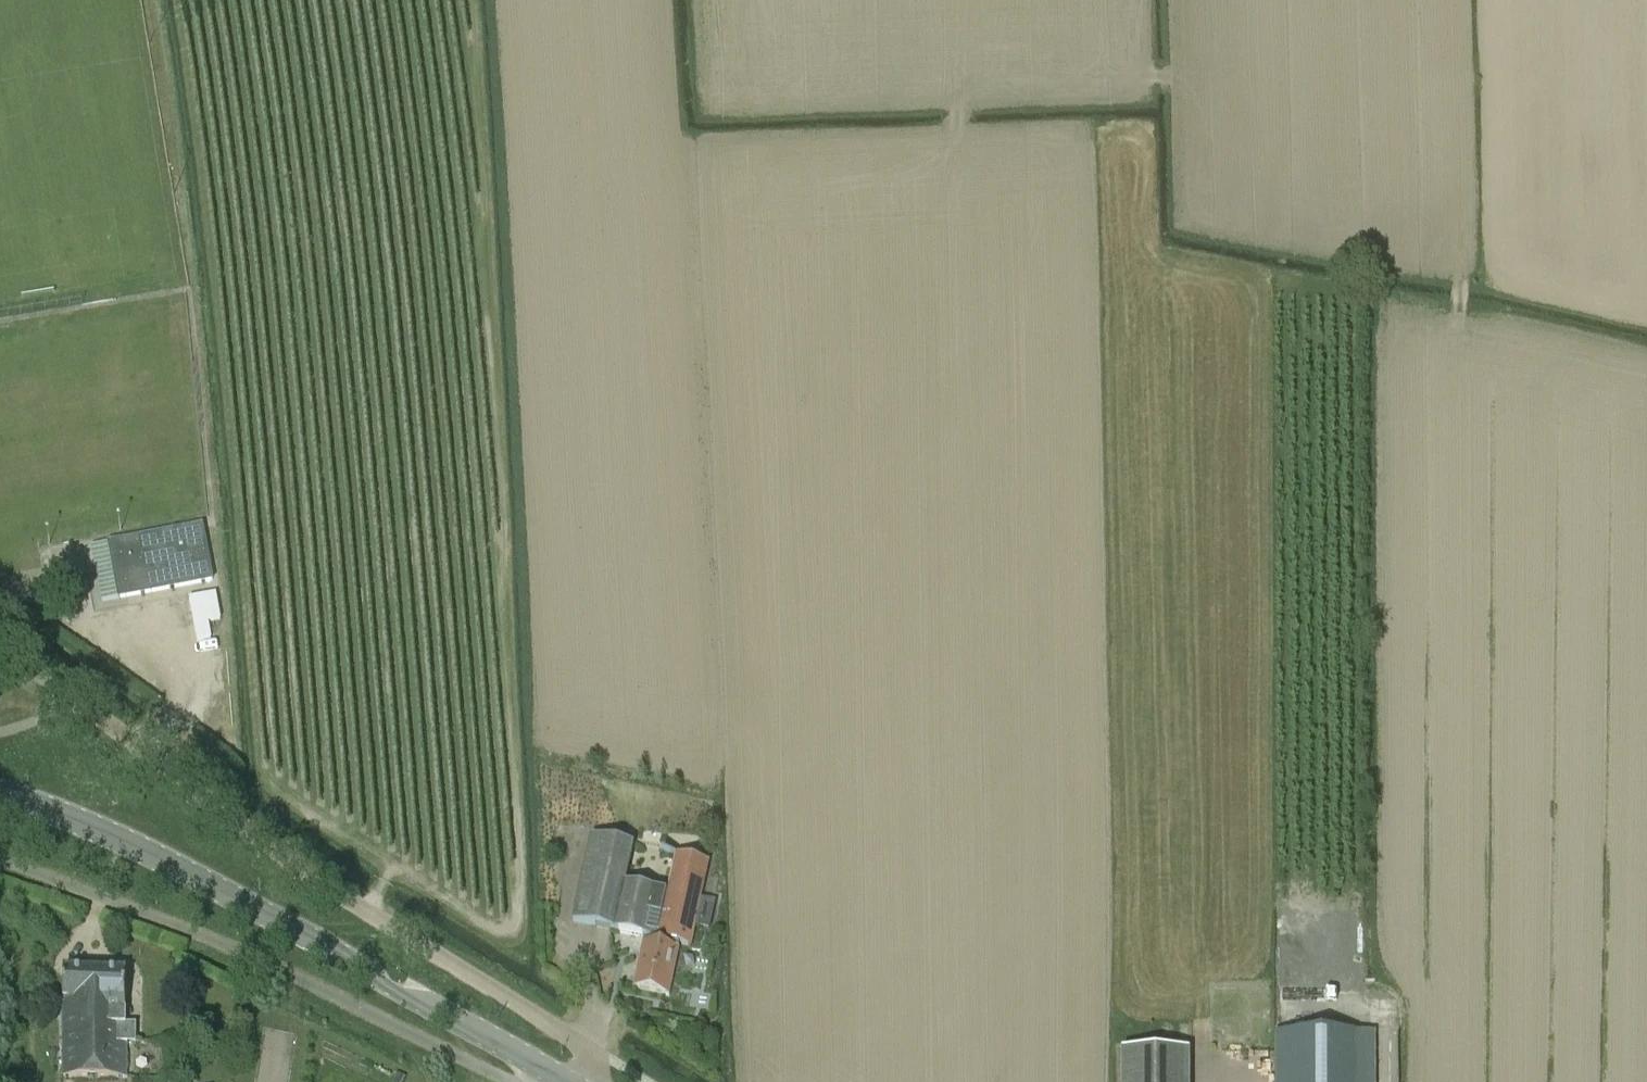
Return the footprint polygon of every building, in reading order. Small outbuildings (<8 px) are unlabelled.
[(210,581),(200,526),(114,543),(124,597),(210,581)] [(197,643),(211,640),(208,624),(221,621),(216,594),(189,599),(197,643)] [(691,946),(695,927),(709,930),(716,902),(701,899),(710,862),(679,855),(671,895),(625,884),(633,846),(592,837),(573,922),(655,940),(655,944),(644,942),(634,988),(669,996),(681,944),(691,946)] [(64,1078),(96,1078),(95,971),(65,971),(64,1078)] [(136,1044),(136,1024),(124,1024),(123,972),(95,971),(96,1078),(126,1079),(127,1044),(136,1044)] [(1400,1032),(1375,1032),(1273,1033),(1274,1081),(1400,1081),(1400,1032)] [(1121,1052),(1121,1081),(1187,1081),(1187,1052),(1121,1052)]
